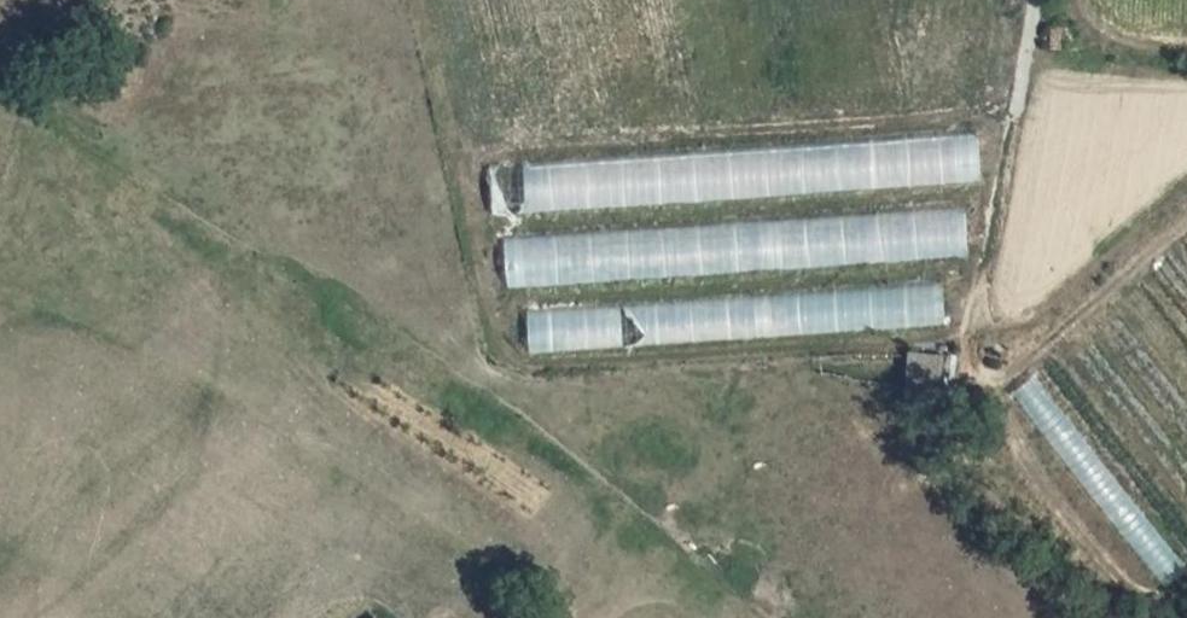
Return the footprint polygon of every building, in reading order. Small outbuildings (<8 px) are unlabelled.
[(494,167),(496,213),(593,207),(590,161),(494,167)] [(509,239),(510,286),(601,282),(600,247),(624,246),(623,235),(509,239)] [(611,309),(530,314),(533,352),(613,347),(611,309)] [(1155,589),(1186,567),(1186,523),(1066,350),(1013,386),(1155,589)]
